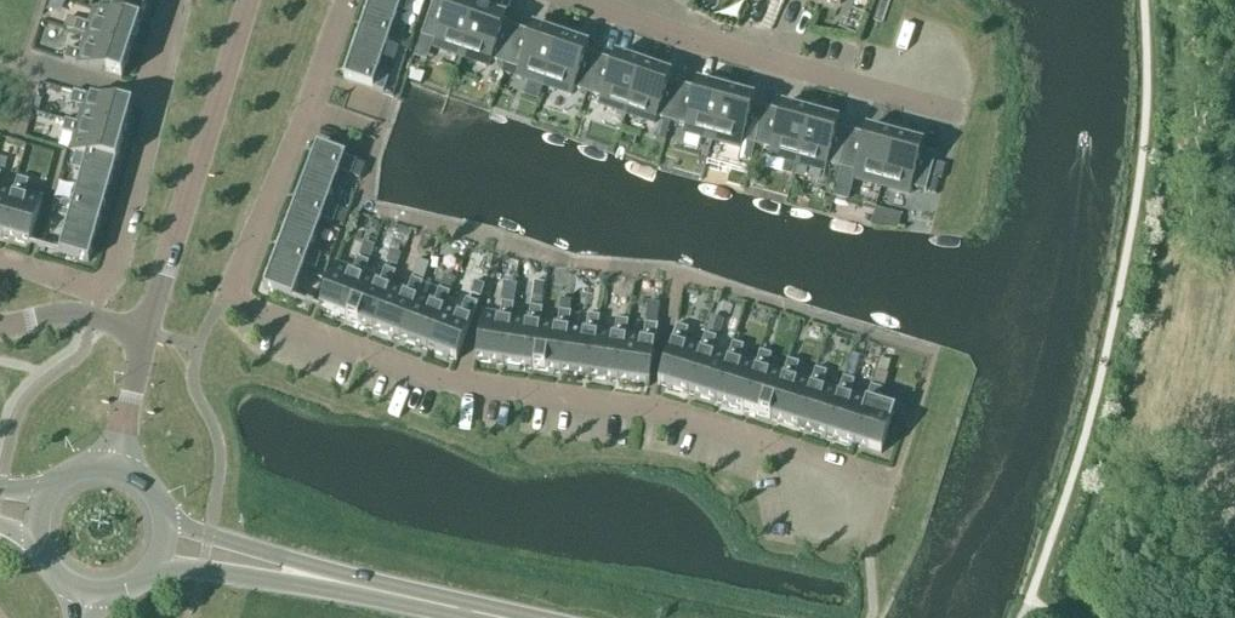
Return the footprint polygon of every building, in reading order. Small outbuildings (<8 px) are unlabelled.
[(140,25),(149,0),(116,0),(116,1),(113,0),(104,0),(100,12),(140,25)] [(360,32),(387,42),(399,46),(404,29),(393,25),(401,0),(372,0),(360,32)] [(461,58),(478,10),(450,0),(445,14),(431,9),(421,38),(435,43),(433,48),(461,58)] [(504,67),(514,38),(501,33),(506,20),(478,10),(461,58),(490,67),(491,62),(504,67)] [(88,39),(131,53),(140,25),(100,12),(97,11),(92,27),(77,22),(73,34),(88,39)] [(67,19),(63,30),(73,34),(77,22),(67,19)] [(544,86),(560,39),(532,29),(527,42),(514,38),(504,67),(518,71),(516,76),(544,86)] [(360,32),(344,81),(382,94),(388,77),(376,73),(387,42),(360,32)] [(64,62),(121,81),(131,53),(88,39),(82,54),(68,50),(64,62)] [(587,95),(597,66),(584,62),(589,48),(560,39),(544,86),(572,96),(574,91),(587,95)] [(627,115),(643,67),(615,57),(610,71),(597,66),(587,95),(600,100),(598,105),(627,115)] [(671,124),(680,95),(679,95),(667,90),(671,77),(643,67),(627,115),(655,124),(657,119),(671,124)] [(424,77),(410,72),(406,83),(420,88),(424,77)] [(712,141),(726,92),(697,85),(693,98),(680,95),(671,124),(685,128),(684,133),(712,141)] [(756,147),(764,118),(751,114),(754,100),(726,92),(712,141),(741,149),(743,144),(756,147)] [(80,126),(124,138),(132,110),(73,93),(70,105),(85,109),(80,126)] [(797,164),(810,115),(781,108),(777,121),(764,118),(756,147),(769,151),(768,156),(797,164)] [(841,170),(849,141),(835,137),(839,123),(810,115),(797,164),(826,172),(827,166),(841,170)] [(75,155),(116,166),(124,138),(80,126),(65,122),(62,133),(77,137),(72,154),(75,155)] [(881,187),(894,138),(865,130),(862,144),(849,141),(841,170),(854,174),(852,179),(881,187)] [(894,138),(881,187),(910,195),(911,190),(926,194),(934,164),(919,160),(923,146),(894,138)] [(317,148),(299,195),(325,205),(337,174),(349,179),(355,162),(317,148)] [(73,206),(102,214),(116,166),(75,155),(71,170),(83,173),(73,206)] [(13,195),(0,238),(29,247),(42,203),(25,198),(29,183),(17,180),(13,195)] [(0,238),(13,195),(0,191),(0,238)] [(299,195),(282,242),(308,252),(319,222),(331,226),(337,210),(325,205),(299,195)] [(53,253),(88,263),(102,214),(73,206),(62,203),(58,218),(69,221),(60,253),(54,252),(53,253)] [(282,242),(264,290),(312,308),(313,306),(291,298),(302,269),(313,273),(319,256),(308,252),(282,242)] [(369,261),(374,247),(364,244),(359,258),(369,261)] [(397,268),(401,256),(390,252),(385,264),(397,268)] [(363,279),(369,264),(357,260),(352,274),(335,268),(320,309),(319,309),(318,310),(347,321),(363,279)] [(418,262),(411,280),(423,285),(430,266),(418,262)] [(390,289),(396,274),(385,270),(379,285),(363,279),(347,321),(374,331),(390,289)] [(417,299),(423,285),(411,280),(406,295),(390,289),(374,331),(401,342),(417,299)] [(484,287),(474,283),(470,295),(480,299),(484,287)] [(500,304),(514,306),(517,286),(503,284),(500,304)] [(439,291),(433,305),(417,299),(401,342),(428,352),(444,309),(450,295),(439,291)] [(428,352),(456,362),(478,305),(466,301),(461,315),(444,309),(428,352)] [(505,366),(511,321),(513,306),(502,304),(499,320),(482,317),(475,360),(474,360),(474,362),(505,366)] [(540,325),(542,310),(530,308),(528,324),(511,321),(505,366),(533,371),(540,325)] [(562,375),(569,330),(571,314),(559,313),(557,328),(540,325),(533,371),(562,375)] [(591,379),(597,334),(599,319),(588,317),(585,332),(569,330),(562,375),(591,379)] [(711,319),(710,319),(706,332),(719,336),(723,322),(711,319)] [(619,383),(626,338),(628,323),(616,321),(614,336),(597,334),(591,379),(619,383)] [(619,383),(649,388),(657,327),(645,325),(643,341),(626,338),(619,383)] [(683,346),(688,331),(676,327),(658,385),(686,394),(700,351),(683,346)] [(711,354),(716,340),(704,336),(700,351),(686,394),(714,403),(728,359),(711,354)] [(739,363),(744,348),(732,345),(728,359),(714,403),(742,411),(755,368),(739,363)] [(767,371),(771,357),(760,353),(755,368),(742,411),(769,420),(783,377),(767,371)] [(794,380),(799,365),(787,362),(783,377),(769,420),(797,429),(811,385),(794,380)] [(822,389),(826,374),(815,370),(811,385),(797,429),(825,437),(838,394),(822,389)] [(850,397),(854,383),(843,379),(838,394),(825,437),(852,446),(866,402),(850,397)] [(877,406),(882,391),(870,388),(866,402),(852,446),(881,455),(894,411),(877,406)]
